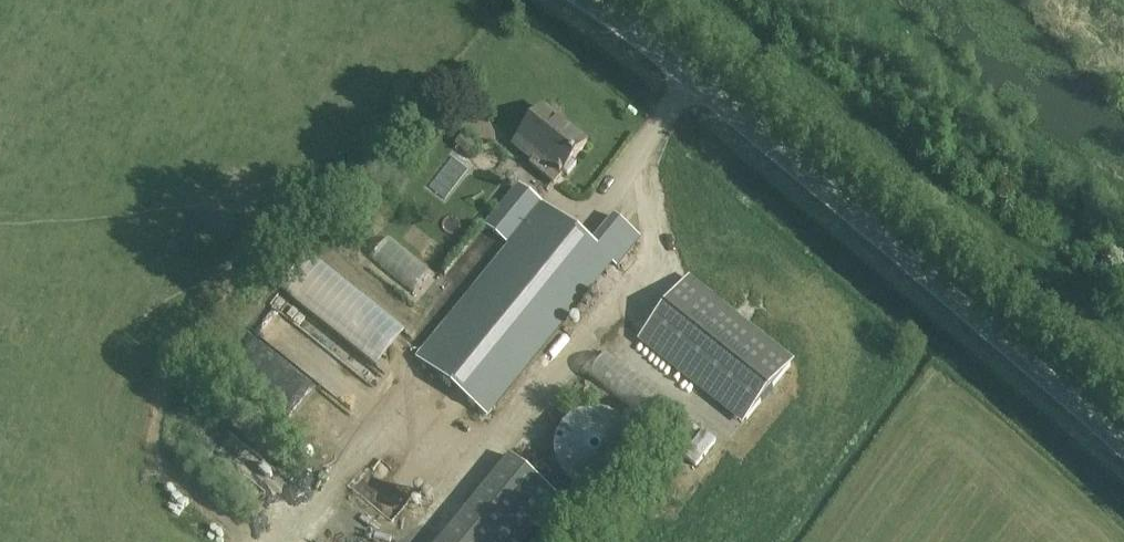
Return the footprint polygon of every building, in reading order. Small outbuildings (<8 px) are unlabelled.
[(531,164),(555,184),(588,142),(544,106),(512,145),(533,162),(531,164)] [(421,351),(494,409),(607,271),(614,276),(636,250),(607,226),(593,243),(518,183),(483,226),(507,244),(421,351)] [(369,255),(412,292),(431,270),(389,233),(369,255)] [(639,341),(742,424),(793,360),(690,277),(639,341)] [(254,331),(252,329),(226,362),(327,444),(350,417),(346,413),(378,375),(323,331),(318,338),(276,304),(254,331)] [(651,425),(668,402),(601,351),(583,373),(651,425)] [(552,481),(611,484),(614,415),(554,412),(552,481)] [(671,467),(685,477),(712,439),(698,430),(671,467)] [(561,498),(509,455),(486,483),(438,541),(525,541),(561,498)]
